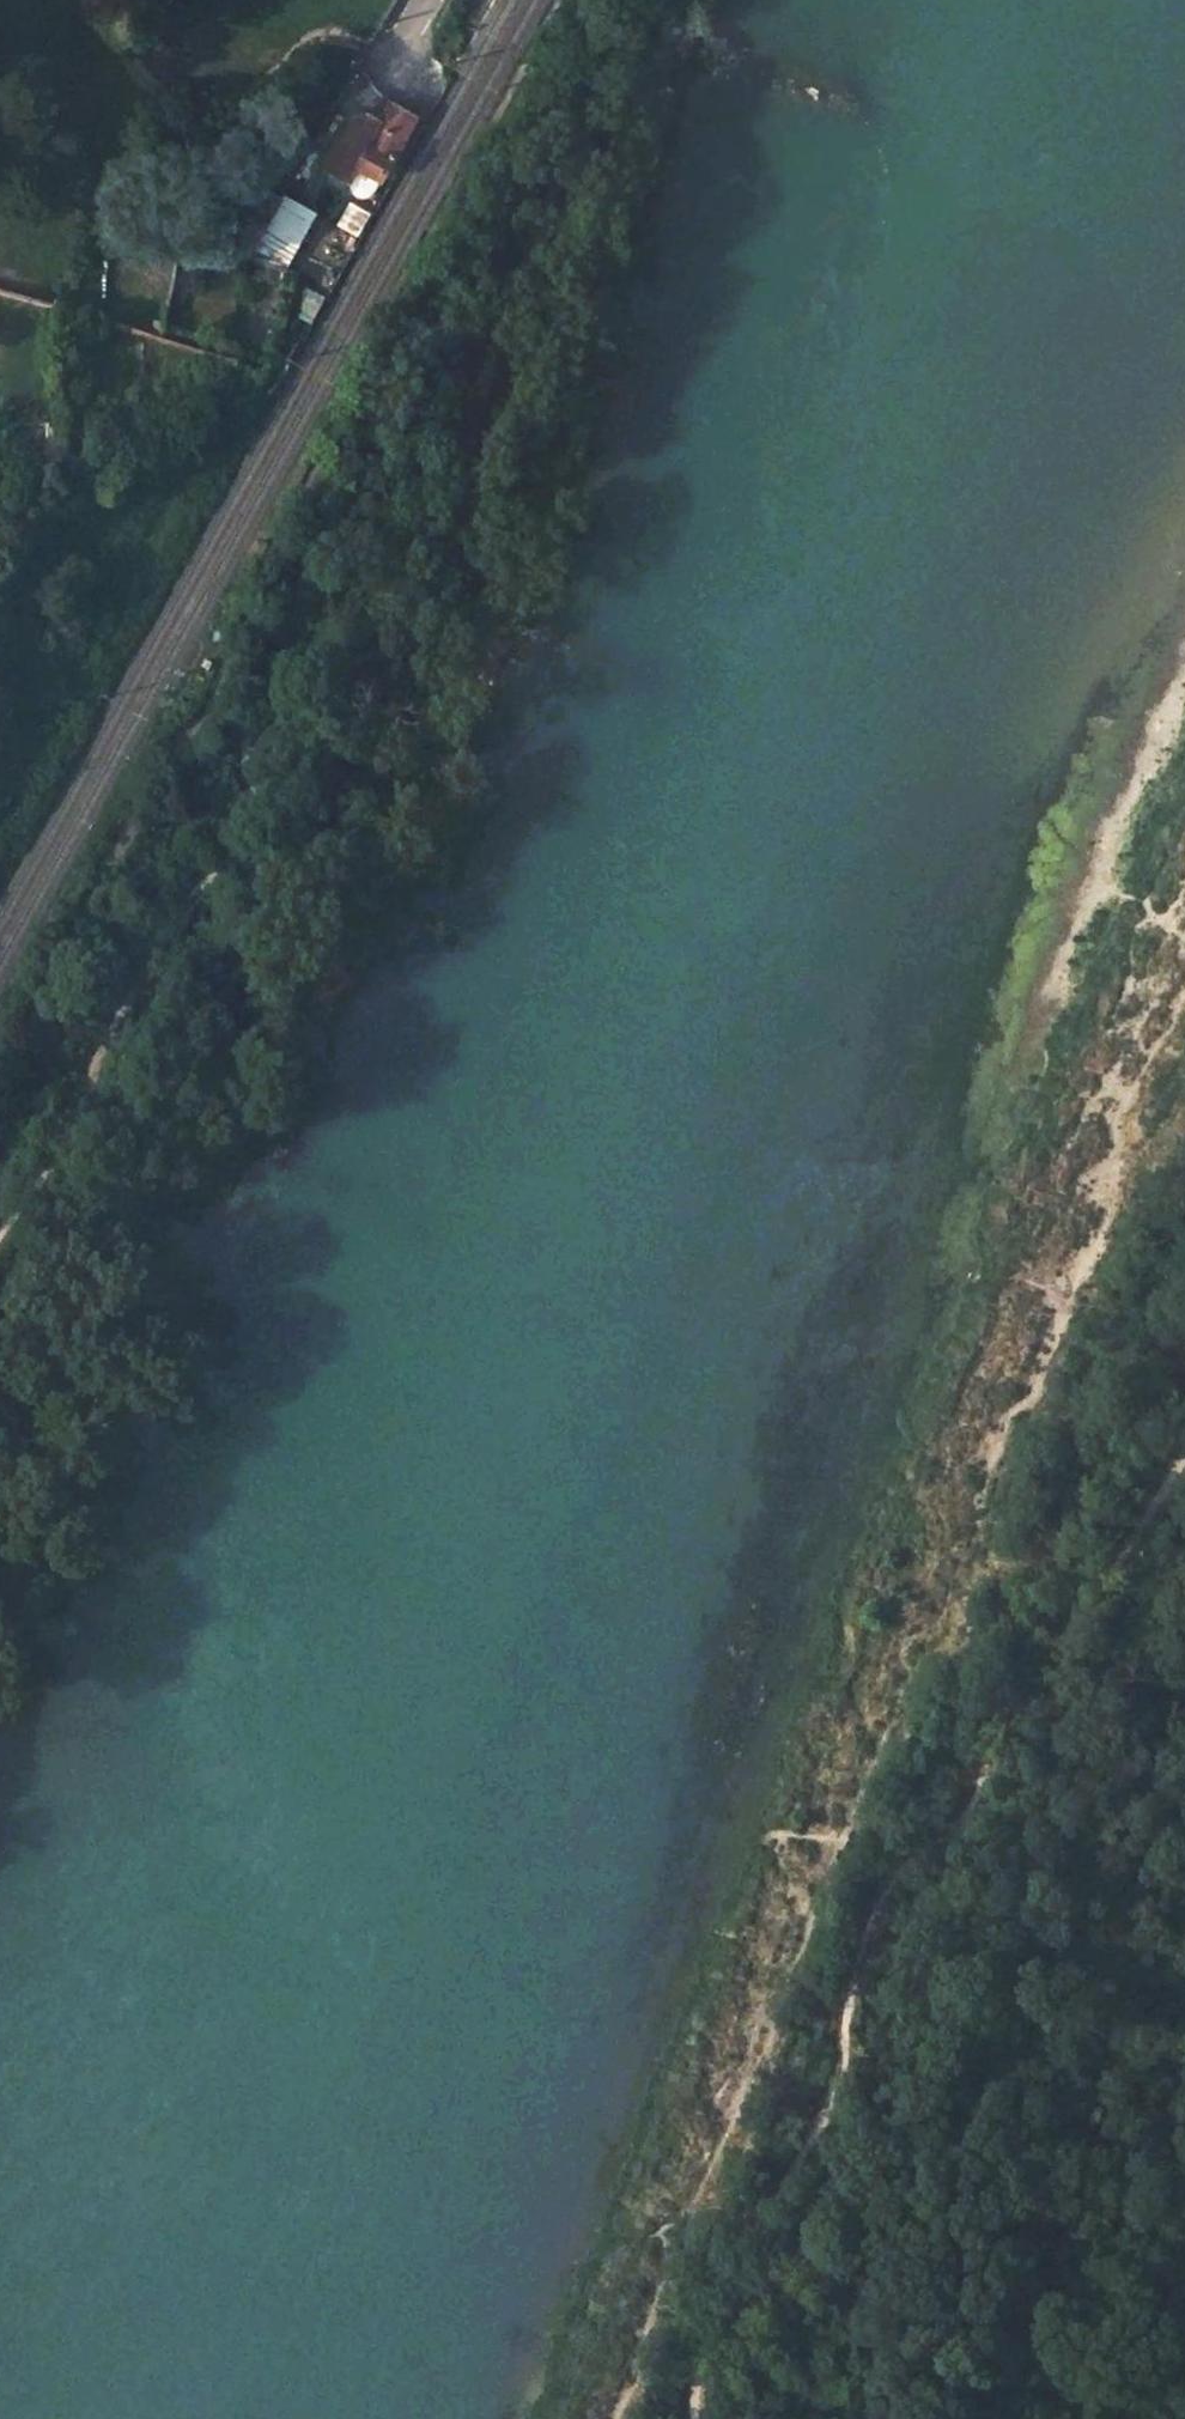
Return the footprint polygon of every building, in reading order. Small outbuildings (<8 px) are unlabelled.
[(394,103),(360,165),(361,166),(384,180),(387,181),(421,120),(394,103)] [(274,195),(284,200),(305,163),(296,159),(274,195)] [(376,194),(384,180),(361,166),(353,180),(352,186),(353,191),(357,195),(361,198),(367,199),(372,197),(376,194)] [(257,186),(220,251),(250,259),(284,200),(274,195),(257,186)] [(292,225),(280,217),(265,244),(277,250),(292,225)] [(309,237),(296,229),(279,255),(292,264),(309,237)] [(158,324),(155,338),(164,341),(167,326),(158,324)]
